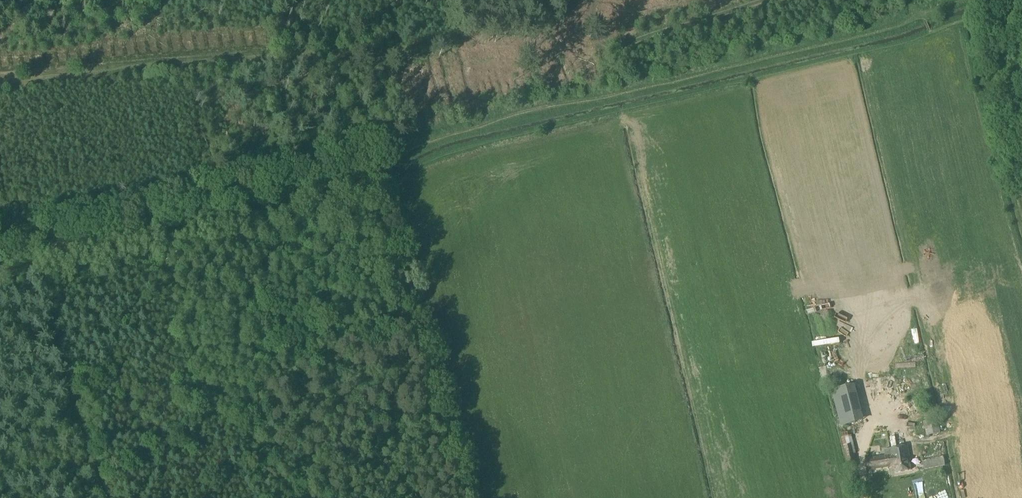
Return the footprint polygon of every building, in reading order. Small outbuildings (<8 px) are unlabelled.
[(929,368),(918,371),(920,377),(931,374),(929,368)] [(861,422),(852,387),(832,392),(840,427),(861,422)] [(924,422),(927,436),(940,433),(937,419),(924,422)] [(854,434),(848,436),(851,445),(858,442),(854,434)] [(844,447),(849,468),(857,467),(854,454),(856,453),(854,445),(844,447)] [(866,460),(868,471),(895,467),(896,474),(911,471),(909,460),(910,460),(908,447),(884,450),(885,457),(866,460)] [(923,460),(925,469),(945,466),(943,457),(923,460)]
